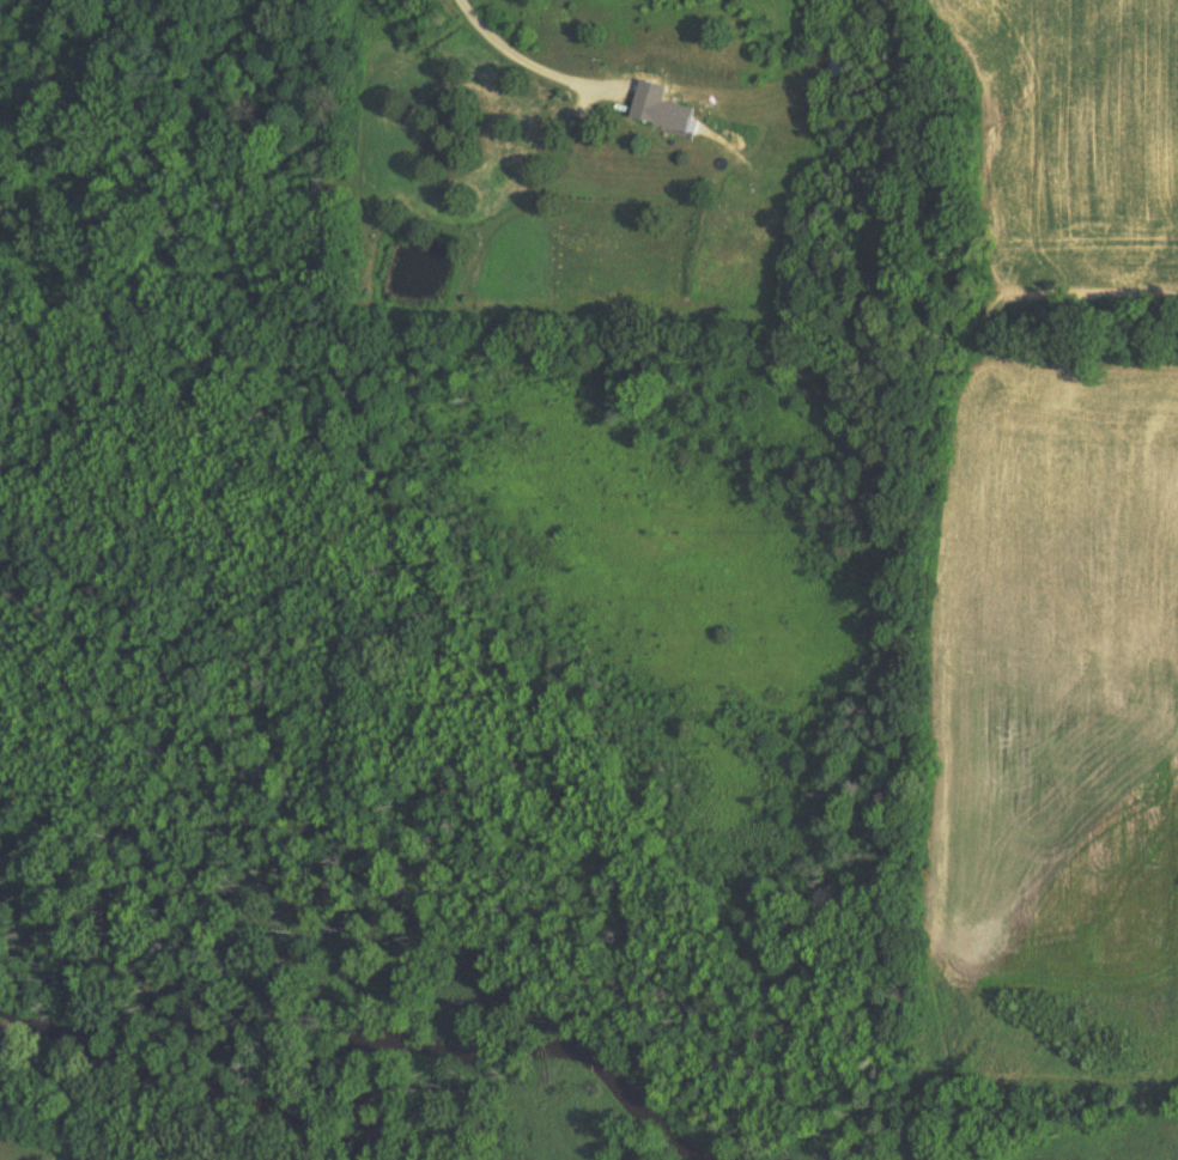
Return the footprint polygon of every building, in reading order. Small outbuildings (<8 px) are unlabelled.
[(687,133),(694,110),(661,100),(654,123),(687,133)] [(799,175),(789,171),(783,184),(794,188),(799,175)]
